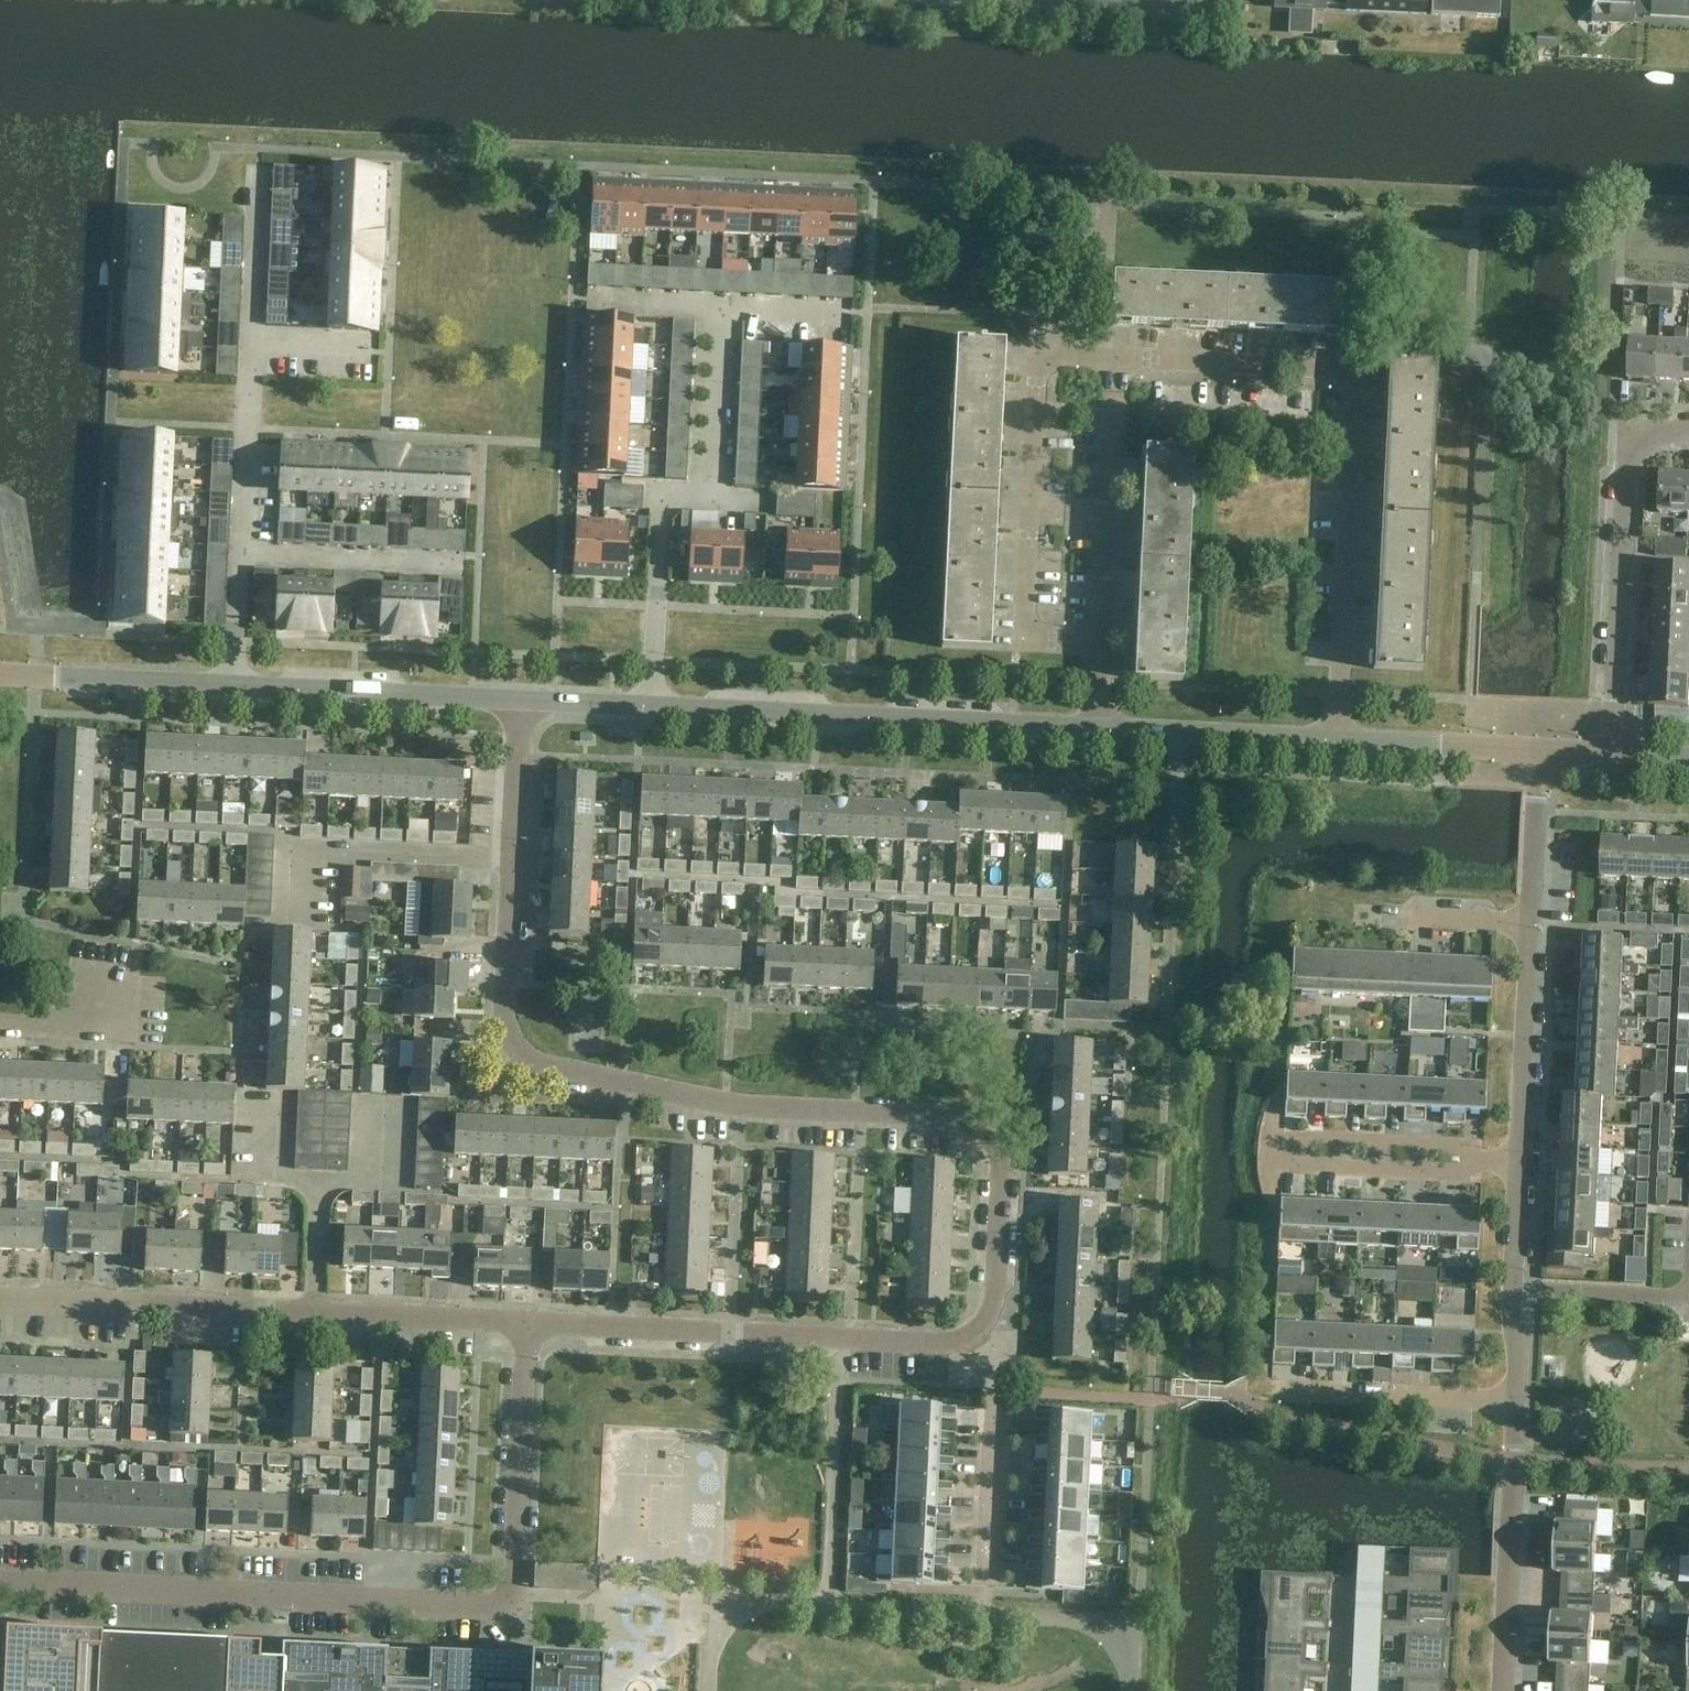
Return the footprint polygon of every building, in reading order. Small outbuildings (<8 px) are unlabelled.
[(1275,7),(1324,10),(1324,5),(1346,6),(1346,11),(1425,15),(1426,0),(1275,0),(1275,7)] [(1431,15),(1499,18),(1500,0),(1431,0),(1431,15)] [(1591,23),(1632,25),(1633,8),(1647,9),(1647,16),(1688,18),(1688,0),(1592,0),(1591,23)] [(335,196),(382,198),(383,171),(337,169),(336,184),(324,183),(323,196),(335,197),(335,196)] [(589,235),(617,236),(619,183),(592,181),(589,235)] [(644,237),(644,231),(643,231),(646,184),(619,183),(617,236),(644,237)] [(275,184),(274,193),(290,194),(291,185),(275,184)] [(672,185),(646,184),(643,231),(644,231),(670,232),(672,185)] [(670,232),(696,233),(698,187),(672,185),(670,232)] [(696,233),(722,235),(725,188),(698,187),(696,233)] [(722,235),(749,236),(751,189),(725,188),(722,235)] [(749,236),(775,237),(778,191),(751,189),(749,236)] [(802,238),(804,192),(778,191),(775,237),(801,238),(802,238)] [(830,193),(804,192),(802,238),(801,238),(801,245),(828,246),(830,193)] [(290,203),(290,194),(274,193),(274,202),(290,203)] [(858,195),(830,193),(828,246),(855,248),(858,195)] [(334,222),(381,225),(382,198),(335,196),(335,197),(334,222)] [(134,239),(180,241),(182,214),(135,212),(134,239)] [(333,249),(379,251),(381,225),(334,222),(333,249)] [(225,235),(224,244),(240,244),(241,235),(225,235)] [(272,237),(272,246),(288,247),(288,238),(272,237)] [(179,268),(180,241),(134,239),(132,266),(179,268)] [(213,239),(212,264),(222,264),(222,239),(213,239)] [(240,244),(224,244),(224,252),(240,253),(240,244)] [(287,255),(288,247),(272,246),(271,255),(287,255)] [(331,275),(378,277),(379,251),(333,249),(331,275)] [(178,294),(179,268),(132,266),(131,292),(178,294)] [(596,287),(597,266),(588,266),(587,287),(596,287)] [(615,267),(614,288),(623,288),(624,267),(615,267)] [(641,268),(640,289),(649,290),(650,269),(641,268)] [(187,289),(220,290),(220,269),(188,269),(187,289)] [(668,269),(667,291),(676,291),(677,270),(668,269)] [(694,271),(693,292),(702,292),(703,271),(694,271)] [(721,272),(720,293),(728,294),(729,273),(721,272)] [(747,273),(746,295),(755,295),(756,274),(747,273)] [(331,275),(330,302),(377,304),(378,277),(331,275)] [(773,275),(772,296),(781,296),(782,275),(773,275)] [(800,276),(799,297),(808,298),(809,277),(800,276)] [(1111,325),(1112,325),(1188,328),(1190,280),(1113,276),(1111,325)] [(825,299),(834,299),(835,278),(826,277),(825,299)] [(1188,328),(1220,330),(1264,332),(1266,283),(1190,280),(1188,328)] [(1264,332),(1296,334),(1341,336),(1342,316),(1345,316),(1345,310),(1342,310),(1343,287),(1266,283),(1264,332)] [(222,287),(222,296),(238,297),(238,288),(222,287)] [(1649,305),(1662,306),(1662,288),(1649,288),(1649,305)] [(1662,288),(1662,306),(1675,306),(1675,289),(1662,288)] [(269,299),(285,299),(285,291),(270,290),(269,299)] [(131,292),(130,318),(177,321),(178,294),(131,292)] [(238,297),(222,296),(221,305),(237,306),(238,297)] [(285,299),(269,299),(269,308),(285,308),(285,299)] [(377,304),(330,302),(329,329),(375,331),(377,304)] [(584,342),(630,345),(632,318),(585,315),(584,342)] [(176,335),(177,321),(130,318),(129,345),(187,348),(188,335),(176,335)] [(1659,341),(1657,381),(1685,382),(1687,342),(1687,329),(1676,328),(1675,342),(1659,341)] [(693,340),(672,339),(671,348),(692,349),(693,340)] [(952,418),(1001,421),(1005,343),(985,342),(986,340),(980,339),(979,342),(956,341),(952,418)] [(1628,380),(1657,381),(1659,341),(1630,339),(1628,380)] [(220,340),(219,349),(235,350),(236,341),(220,340)] [(629,371),(630,345),(584,342),(583,369),(629,371)] [(186,360),(187,348),(129,345),(127,372),(174,374),(175,359),(186,360)] [(803,346),(802,370),(849,372),(850,348),(803,346)] [(235,350),(219,349),(219,358),(235,359),(235,350)] [(741,358),(740,367),(762,368),(762,359),(741,358)] [(1388,362),(1386,409),(1384,439),(1434,442),(1437,365),(1413,364),(1414,361),(1408,361),(1408,363),(1388,362)] [(670,366),(670,374),(691,375),(691,367),(670,366)] [(581,395),(628,398),(629,371),(583,369),(581,395)] [(801,394),(847,396),(849,372),(802,370),(801,394)] [(740,382),(739,391),(760,392),(761,383),(740,382)] [(669,392),(669,401),(690,402),(690,393),(669,392)] [(801,394),(800,418),(846,420),(847,396),(801,394)] [(626,424),(628,398),(581,395),(580,422),(626,424)] [(738,415),(759,416),(760,407),(738,406),(738,415)] [(668,418),(667,427),(688,428),(689,419),(668,418)] [(846,420),(800,418),(799,441),(845,444),(846,420)] [(952,418),(949,495),(998,497),(1001,421),(952,418)] [(625,450),(626,424),(580,422),(579,448),(625,450)] [(737,438),(758,439),(758,431),(737,430),(737,438)] [(170,465),(170,466),(181,466),(182,453),(170,452),(171,437),(124,435),(123,462),(170,465)] [(1381,516),(1430,518),(1434,442),(1384,439),(1381,516)] [(799,441),(797,465),(844,468),(845,444),(799,441)] [(307,492),(309,446),(282,444),(280,491),(307,492)] [(666,445),(666,454),(687,455),(688,446),(666,445)] [(309,446),(307,492),(333,494),(336,447),(309,446)] [(336,447),(333,494),(360,495),(362,448),(336,447)] [(1141,526),(1190,529),(1194,452),(1170,451),(1170,448),(1165,447),(1165,451),(1145,450),(1141,526)] [(362,448),(360,495),(386,496),(389,450),(362,448)] [(624,478),(625,450),(579,448),(577,475),(624,478)] [(389,450),(386,496),(413,498),(415,451),(389,450)] [(439,499),(441,452),(415,451),(413,498),(428,498),(427,510),(438,511),(439,499)] [(441,452),(439,499),(466,500),(469,453),(441,452)] [(736,462),(757,463),(757,454),(736,453),(736,462)] [(214,467),(229,468),(230,459),(214,458),(214,467)] [(122,489),(168,491),(170,466),(170,465),(123,462),(122,489)] [(844,468),(797,465),(796,490),(843,492),(844,468)] [(229,468),(214,467),(213,476),(229,476),(229,468)] [(665,471),(665,480),(686,481),(686,472),(665,471)] [(1660,513),(1688,515),(1688,496),(1688,474),(1661,473),(1660,513)] [(734,487),(756,488),(756,479),(735,478),(734,487)] [(604,497),(621,498),(622,486),(604,485),(604,497)] [(168,491),(122,489),(120,515),(179,518),(179,506),(168,506),(168,491)] [(798,495),(797,506),(815,507),(815,496),(798,495)] [(949,495),(945,572),(994,574),(998,497),(949,495)] [(621,509),(621,498),(604,497),(603,508),(621,509)] [(815,507),(797,506),(797,518),(814,519),(815,507)] [(211,520),(227,520),(227,512),(211,511),(211,520)] [(692,512),(681,512),(680,528),(691,528),(692,512)] [(179,518),(120,515),(119,542),(166,544),(167,529),(178,529),(179,518)] [(745,515),(744,531),(755,531),(755,516),(745,515)] [(1381,516),(1378,562),(1377,593),(1426,595),(1430,518),(1381,516)] [(226,529),(227,520),(211,520),(211,529),(226,529)] [(572,575),(599,577),(602,523),(575,522),(572,575)] [(629,525),(602,523),(599,577),(627,578),(629,525)] [(277,541),(286,542),(287,526),(278,526),(277,541)] [(1141,526),(1137,603),(1186,605),(1190,529),(1141,526)] [(1643,538),(1659,538),(1660,528),(1643,527),(1643,538)] [(331,544),(332,528),(323,528),(322,544),(331,544)] [(332,528),(331,544),(340,544),(341,529),(332,528)] [(384,547),(385,531),(376,530),(375,546),(384,547)] [(393,531),(385,531),(384,547),(393,547),(393,531)] [(811,587),(813,534),(786,532),(783,586),(811,587)] [(437,549),(437,533),(429,533),(428,549),(437,549)] [(437,533),(437,549),(445,550),(446,534),(437,533)] [(715,582),(717,536),(690,534),(688,581),(715,582)] [(813,534),(811,587),(838,588),(841,535),(813,534)] [(717,536),(715,582),(742,584),(744,537),(717,536)] [(1658,539),(1658,556),(1686,558),(1687,541),(1658,539)] [(118,568),(165,570),(166,544),(119,542),(118,568)] [(209,564),(209,573),(224,573),(225,564),(209,564)] [(1688,594),(1688,566),(1657,564),(1655,593),(1688,594)] [(117,594),(163,597),(165,570),(118,568),(117,594)] [(254,571),(253,587),(262,588),(263,572),(254,571)] [(305,584),(306,584),(307,573),(294,572),(293,584),(278,583),(276,630),(303,631),(305,584)] [(990,651),(990,650),(994,574),(945,572),(942,649),(990,651)] [(224,582),(224,573),(209,573),(208,581),(224,582)] [(357,592),(358,576),(349,576),(348,592),(357,592)] [(367,577),(358,576),(357,592),(366,593),(367,577)] [(380,635),(408,636),(410,578),(398,577),(397,589),(382,588),(380,635)] [(410,578),(408,636),(435,637),(437,591),(422,590),(423,578),(410,578)] [(463,582),(454,581),(453,597),(462,597),(463,582)] [(305,584),(303,631),(331,632),(333,586),(306,584),(305,584)] [(1377,593),(1373,669),(1373,670),(1422,672),(1426,595),(1377,593)] [(1688,622),(1688,594),(1655,593),(1654,621),(1688,622)] [(175,597),(163,597),(117,594),(115,622),(162,624),(163,611),(174,611),(175,597)] [(207,599),(207,608),(223,608),(223,600),(207,599)] [(1133,680),(1182,682),(1186,605),(1137,603),(1133,680)] [(1688,651),(1688,622),(1654,621),(1652,649),(1688,651)] [(1688,679),(1688,651),(1652,649),(1651,677),(1688,679)] [(1688,707),(1688,679),(1651,677),(1651,678),(1650,679),(1649,691),(1650,693),(1650,706),(1688,707)] [(57,759),(95,761),(96,734),(58,732),(57,759)] [(144,776),(171,777),(173,738),(145,736),(144,776)] [(171,777),(198,778),(199,739),(173,738),(171,777)] [(198,778),(224,780),(226,740),(199,739),(198,778)] [(226,740),(224,780),(250,781),(252,742),(226,740)] [(137,763),(138,742),(126,741),(125,763),(137,763)] [(250,781),(277,782),(278,743),(252,742),(250,781)] [(277,782),(302,784),(303,784),(304,758),(305,758),(306,744),(278,743),(277,782)] [(331,759),(305,758),(304,758),(303,784),(302,784),(301,797),(329,798),(331,759)] [(94,788),(95,761),(57,759),(55,786),(94,788)] [(329,798),(355,800),(357,760),(331,759),(329,798)] [(355,800),(382,801),(383,762),(357,760),(355,800)] [(382,801),(408,802),(410,763),(383,762),(382,801)] [(408,802),(434,804),(436,764),(410,763),(408,802)] [(464,766),(436,764),(434,804),(462,805),(464,766)] [(135,790),(136,768),(125,768),(124,790),(135,790)] [(556,801),(594,803),(596,776),(557,774),(556,801)] [(667,819),(668,780),(641,778),(639,817),(667,819)] [(693,820),(695,781),(668,780),(667,819),(693,820)] [(719,821),(721,782),(695,781),(693,820),(719,821)] [(746,822),(748,783),(721,782),(719,821),(746,822)] [(631,805),(632,784),(621,783),(619,805),(631,805)] [(772,824),(774,785),(748,783),(746,822),(772,824)] [(800,799),(801,799),(801,786),(774,785),(772,824),(798,825),(799,825),(800,799)] [(94,788),(55,786),(54,812),(92,814),(92,813),(99,814),(101,789),(94,789),(94,788)] [(134,816),(135,795),(124,794),(123,816),(134,816)] [(984,834),(986,795),(959,794),(958,807),(959,807),(958,833),(959,833),(984,834)] [(1011,835),(1012,796),(986,795),(984,834),(1011,835)] [(1037,836),(1039,798),(1012,796),(1011,835),(1037,836)] [(1039,798),(1037,836),(1064,838),(1066,799),(1039,798)] [(799,825),(798,825),(797,838),(824,839),(826,801),(801,799),(800,799),(799,825)] [(594,803),(556,801),(555,828),(593,829),(594,803)] [(826,801),(824,839),(851,841),(853,802),(826,801)] [(853,802),(851,841),(877,842),(879,803),(853,802)] [(904,843),(906,805),(879,803),(877,842),(904,843)] [(931,845),(932,806),(906,805),(904,843),(931,845)] [(959,807),(958,807),(932,806),(931,845),(958,846),(959,833),(958,833),(959,807)] [(630,832),(631,810),(619,810),(618,831),(630,832)] [(143,822),(164,823),(165,812),(143,811),(143,822)] [(92,814),(54,812),(53,839),(91,841),(92,814)] [(170,823),(192,824),(192,814),(171,813),(170,823)] [(196,824),(218,825),(218,815),(197,814),(196,824)] [(224,815),(223,826),(244,827),(245,816),(224,815)] [(249,827),(271,828),(271,817),(250,816),(249,827)] [(276,828),(297,829),(298,818),(276,817),(276,828)] [(133,843),(134,821),(123,821),(122,842),(133,843)] [(300,826),(300,829),(299,838),(321,839),(322,827),(300,826)] [(326,839),(348,840),(348,829),(327,828),(326,839)] [(553,854),(592,856),(593,829),(555,828),(553,854)] [(353,841),(374,842),(375,830),(353,829),(353,841)] [(169,832),(148,831),(147,843),(169,844),(169,832)] [(379,842),(401,843),(401,832),(380,831),(379,842)] [(405,843),(427,844),(428,833),(406,832),(405,843)] [(195,845),(196,834),(174,833),(174,844),(195,845)] [(432,845),(454,846),(454,835),(433,833),(432,845)] [(221,846),(222,835),(200,834),(200,845),(221,846)] [(247,848),(248,836),(227,835),(227,847),(247,848)] [(274,851),(275,837),(248,836),(247,848),(247,849),(274,851)] [(629,858),(630,837),(618,836),(617,858),(629,858)] [(1601,877),(1628,878),(1630,839),(1601,838),(1601,839),(1603,839),(1601,877)] [(90,867),(91,841),(53,839),(51,865),(90,867)] [(1655,879),(1657,841),(1630,839),(1628,878),(1655,879)] [(1681,881),(1683,842),(1657,841),(1655,879),(1681,881)] [(1155,846),(1116,844),(1115,871),(1153,873),(1155,846)] [(132,869),(133,848),(121,847),(120,868),(132,869)] [(274,851),(247,849),(247,863),(274,864),(274,851)] [(592,856),(553,854),(552,881),(590,883),(592,856)] [(637,872),(658,873),(659,861),(638,860),(637,872)] [(616,884),(628,885),(628,863),(617,862),(616,884)] [(664,873),(685,874),(686,863),(665,862),(664,873)] [(274,864),(247,863),(246,876),(273,877),(274,864)] [(690,875),(712,875),(712,864),(691,863),(690,875)] [(372,882),(381,883),(382,864),(371,864),(371,870),(370,882),(372,882)] [(393,865),(382,864),(381,883),(392,883),(393,865)] [(717,876),(738,877),(739,865),(718,864),(717,876)] [(88,894),(90,867),(51,865),(50,892),(88,894)] [(404,865),(393,865),(392,883),(403,884),(404,865)] [(415,866),(404,865),(403,884),(414,884),(415,866)] [(743,877),(765,878),(765,866),(744,865),(743,877)] [(426,866),(415,866),(414,884),(422,885),(425,885),(426,866)] [(459,868),(426,866),(425,885),(422,885),(421,911),(471,913),(472,886),(458,886),(459,868)] [(770,867),(770,878),(791,879),(792,868),(770,867)] [(371,901),(372,882),(370,882),(371,870),(346,868),(344,900),(371,901)] [(1153,873),(1115,871),(1114,898),(1152,900),(1153,873)] [(131,896),(131,875),(120,874),(119,896),(131,896)] [(273,877),(246,876),(245,889),(272,890),(273,877)] [(797,878),(797,879),(796,890),(818,891),(818,879),(797,878)] [(664,882),(643,880),(642,892),(663,893),(664,882)] [(823,880),(822,891),(844,892),(844,880),(823,880)] [(551,907),(589,909),(590,883),(552,881),(551,907)] [(849,892),(870,893),(871,882),(849,881),(849,892)] [(690,883),(669,882),(668,893),(689,894),(690,883)] [(875,893),(896,894),(897,883),(876,882),(875,893)] [(717,884),(695,883),(695,895),(716,896),(717,884)] [(902,894),(923,896),(923,884),(902,883),(902,894)] [(743,885),(722,884),(721,896),(742,897),(743,885)] [(140,885),(138,923),(165,925),(167,886),(140,885)] [(929,885),(928,896),(949,897),(950,886),(929,885)] [(167,886),(165,925),(191,926),(193,887),(167,886)] [(955,886),(955,897),(976,898),(976,887),(955,886)] [(218,927),(220,889),(193,887),(191,926),(218,927)] [(981,887),(981,898),(1002,899),(1003,888),(981,887)] [(247,890),(245,890),(220,889),(218,927),(245,929),(245,916),(246,902),(247,890)] [(272,890),(245,889),(245,890),(247,890),(246,902),(272,903),(272,890)] [(626,911),(627,889),(616,889),(615,910),(626,911)] [(1008,889),(1007,900),(1029,901),(1029,889),(1008,889)] [(1033,901),(1055,902),(1055,891),(1034,890),(1033,901)] [(795,909),(796,898),(774,897),(773,908),(795,909)] [(821,911),(822,899),(800,898),(800,910),(821,911)] [(1152,900),(1114,898),(1112,924),(1151,926),(1152,900)] [(849,901),(827,900),(827,911),(848,912),(849,901)] [(875,902),(854,901),(853,912),(874,913),(875,902)] [(246,902),(245,916),(271,917),(272,903),(246,902)] [(927,916),(928,905),(907,904),(906,915),(927,916)] [(949,906),(933,905),(933,916),(949,917),(954,917),(954,906),(949,906)] [(981,907),(960,906),(959,917),(980,918),(981,907)] [(549,934),(588,936),(589,909),(551,907),(549,934)] [(1007,908),(986,907),(985,919),(1007,919),(1007,908)] [(1033,909),(1012,908),(1012,920),(1033,921),(1033,909)] [(1060,911),(1038,910),(1038,921),(1059,922),(1060,911)] [(443,940),(470,942),(471,913),(421,911),(419,947),(443,948),(443,940)] [(1599,924),(1620,925),(1620,913),(1599,912),(1599,924)] [(1626,925),(1648,926),(1648,914),(1627,913),(1626,925)] [(1653,926),(1674,927),(1675,916),(1653,915),(1653,926)] [(615,916),(614,938),(625,938),(626,916),(615,916)] [(1688,928),(1688,917),(1679,916),(1679,928),(1688,928)] [(1151,926),(1112,924),(1111,951),(1149,953),(1151,926)] [(659,969),(661,930),(634,929),(632,967),(659,969)] [(312,959),(313,932),(274,930),(273,957),(312,959)] [(687,931),(661,930),(659,969),(685,970),(687,931)] [(687,931),(685,970),(711,971),(713,933),(687,931)] [(711,971),(738,973),(740,934),(713,933),(711,971)] [(1584,961),(1584,963),(1623,965),(1624,937),(1585,935),(1584,947),(1578,946),(1577,960),(1584,961)] [(346,960),(358,961),(358,941),(347,940),(346,960)] [(1673,967),(1674,946),(1663,945),(1662,967),(1673,967)] [(765,948),(763,987),(791,988),(792,950),(765,948)] [(819,951),(792,950),(791,988),(818,990),(819,951)] [(844,991),(846,952),(819,951),(818,990),(844,991)] [(1149,953),(1111,951),(1110,977),(1148,979),(1149,953)] [(1293,951),(1290,993),(1291,993),(1409,999),(1407,1031),(1443,1033),(1444,1000),(1490,1003),(1492,960),(1293,951)] [(874,954),(846,952),(844,991),(872,992),(874,954)] [(311,985),(312,959),(273,957),(272,983),(311,985)] [(454,992),(454,993),(467,993),(469,965),(430,963),(428,990),(428,991),(454,992)] [(1640,966),(1623,965),(1584,963),(1583,990),(1622,992),(1623,976),(1640,976),(1640,966)] [(356,987),(357,966),(346,965),(345,987),(356,987)] [(1681,989),(1688,989),(1688,968),(1682,967),(1681,989)] [(897,968),(895,1007),(923,1008),(925,969),(897,968)] [(951,971),(925,969),(923,1008),(949,1010),(951,971)] [(977,972),(951,971),(949,1010),(976,1011),(977,972)] [(1004,973),(977,972),(976,1011),(1002,1012),(1004,973)] [(1672,994),(1673,972),(1662,972),(1661,993),(1672,994)] [(1030,974),(1004,973),(1002,1012),(1028,1014),(1030,974)] [(1058,976),(1030,974),(1028,1014),(1056,1015),(1058,976)] [(1110,977),(1109,1003),(1108,1004),(1119,1004),(1131,1005),(1130,1005),(1147,1006),(1148,979),(1110,977)] [(309,1012),(311,985),(272,983),(271,1010),(309,1012)] [(428,991),(428,990),(416,990),(414,1019),(453,1020),(454,993),(454,992),(428,991)] [(1583,990),(1582,1016),(1620,1018),(1622,992),(1583,990)] [(355,1013),(356,992),(345,992),(344,1013),(355,1013)] [(1680,1016),(1688,1016),(1688,994),(1681,994),(1680,1016)] [(1671,1020),(1672,998),(1660,998),(1660,1020),(1671,1020)] [(1064,1001),(1064,1020),(1075,1021),(1076,1002),(1064,1001)] [(1076,1002),(1075,1021),(1086,1021),(1087,1002),(1076,1002)] [(1087,1002),(1086,1021),(1097,1022),(1098,1003),(1087,1002)] [(1098,1003),(1097,1022),(1107,1022),(1108,1004),(1109,1003),(1098,1003)] [(1108,1004),(1107,1022),(1118,1023),(1119,1004),(1108,1004)] [(1118,1023),(1130,1023),(1130,1005),(1131,1005),(1119,1004),(1118,1023)] [(309,1012),(271,1010),(269,1036),(308,1038),(309,1012)] [(1620,1018),(1582,1016),(1580,1043),(1619,1044),(1620,1028),(1640,1029),(1640,1019),(1620,1018)] [(343,1040),(354,1040),(355,1019),(344,1018),(343,1040)] [(1678,1042),(1688,1042),(1688,1021),(1679,1020),(1678,1042)] [(1670,1046),(1671,1025),(1659,1024),(1658,1046),(1670,1046)] [(308,1038),(269,1036),(268,1063),(307,1065),(308,1038)] [(1093,1043),(1054,1041),(1052,1068),(1092,1070),(1093,1043)] [(412,1070),(450,1072),(452,1044),(413,1042),(412,1070)] [(1580,1043),(1579,1069),(1618,1071),(1619,1044),(1580,1043)] [(341,1066),(353,1067),(354,1045),(342,1044),(341,1066)] [(1677,1068),(1688,1069),(1688,1049),(1688,1047),(1678,1047),(1677,1068)] [(1113,1050),(1112,1071),(1124,1072),(1125,1050),(1113,1050)] [(1658,1051),(1657,1072),(1668,1073),(1669,1051),(1658,1051)] [(307,1065),(268,1063),(267,1090),(298,1091),(306,1092),(306,1090),(307,1065)] [(23,1104),(25,1065),(0,1064),(0,1103),(23,1104)] [(25,1065),(23,1104),(50,1105),(52,1067),(25,1065)] [(50,1105),(77,1107),(79,1068),(52,1067),(50,1105)] [(360,1067),(359,1095),(381,1096),(382,1068),(360,1067)] [(77,1107),(103,1108),(106,1069),(79,1068),(77,1107)] [(1051,1095),(1090,1097),(1092,1070),(1052,1068),(1051,1095)] [(1579,1069),(1578,1095),(1603,1097),(1617,1098),(1618,1071),(1579,1069)] [(411,1097),(419,1097),(446,1099),(449,1099),(450,1072),(412,1070),(411,1097)] [(340,1092),(351,1092),(352,1072),(341,1071),(340,1092)] [(1667,1094),(1668,1073),(1657,1072),(1656,1094),(1667,1094)] [(1677,1073),(1676,1094),(1687,1095),(1688,1074),(1677,1073)] [(1327,1076),(1287,1074),(1286,1074),(1284,1116),(1306,1117),(1307,1104),(1325,1105),(1327,1076)] [(1112,1076),(1111,1097),(1123,1098),(1124,1077),(1112,1076)] [(1366,1078),(1327,1076),(1325,1105),(1324,1118),(1346,1119),(1347,1106),(1364,1107),(1365,1107),(1366,1078)] [(1406,1080),(1366,1078),(1365,1107),(1364,1107),(1364,1120),(1385,1121),(1386,1108),(1404,1109),(1405,1109),(1406,1080)] [(1446,1082),(1406,1080),(1405,1109),(1404,1109),(1403,1122),(1425,1123),(1426,1110),(1443,1111),(1444,1111),(1446,1082)] [(1444,1111),(1443,1111),(1443,1124),(1465,1125),(1465,1112),(1485,1113),(1486,1084),(1446,1082),(1444,1111)] [(156,1085),(130,1084),(128,1109),(127,1122),(155,1123),(156,1085)] [(155,1123),(181,1124),(183,1086),(156,1085),(155,1123)] [(181,1124),(208,1126),(209,1087),(183,1086),(181,1124)] [(233,1127),(235,1098),(236,1089),(209,1087),(208,1126),(233,1127)] [(324,1104),(325,1091),(306,1090),(306,1092),(298,1091),(298,1103),(324,1104)] [(324,1104),(351,1106),(351,1092),(340,1092),(325,1091),(324,1104)] [(1602,1123),(1603,1097),(1578,1095),(1564,1094),(1563,1121),(1602,1123)] [(1050,1121),(1089,1123),(1090,1097),(1051,1095),(1050,1121)] [(418,1111),(445,1112),(446,1099),(419,1097),(418,1111)] [(324,1104),(298,1103),(297,1116),(324,1118),(324,1104)] [(1110,1124),(1122,1124),(1123,1103),(1111,1103),(1110,1124)] [(324,1118),(350,1119),(351,1106),(324,1104),(324,1118)] [(1632,1125),(1653,1126),(1654,1104),(1642,1104),(1642,1112),(1633,1112),(1632,1125)] [(1672,1127),(1674,1106),(1662,1105),(1661,1127),(1672,1127)] [(418,1111),(418,1124),(444,1125),(445,1112),(418,1111)] [(324,1118),(297,1116),(297,1130),(323,1131),(324,1118)] [(454,1156),(481,1157),(483,1118),(456,1117),(454,1156)] [(323,1131),(350,1132),(350,1119),(324,1118),(323,1131)] [(509,1120),(483,1118),(481,1157),(507,1159),(509,1120)] [(507,1159),(534,1160),(536,1121),(509,1120),(507,1159)] [(534,1160),(560,1161),(562,1122),(536,1121),(534,1160)] [(1048,1148),(1088,1150),(1089,1123),(1050,1121),(1048,1148)] [(1601,1149),(1602,1123),(1563,1121),(1561,1148),(1601,1149)] [(560,1161),(587,1163),(589,1124),(562,1122),(560,1161)] [(417,1137),(444,1139),(444,1125),(418,1124),(417,1137)] [(616,1125),(589,1124),(587,1163),(614,1164),(616,1125)] [(1122,1124),(1110,1124),(1109,1145),(1121,1146),(1122,1124)] [(1671,1148),(1672,1127),(1661,1127),(1660,1148),(1671,1148)] [(296,1143),(323,1144),(323,1131),(297,1130),(296,1143)] [(1651,1152),(1652,1131),(1641,1130),(1640,1152),(1651,1152)] [(323,1144),(349,1145),(350,1132),(323,1131),(323,1144)] [(444,1139),(417,1137),(417,1151),(443,1152),(444,1139)] [(14,1153),(15,1142),(0,1141),(0,1152),(14,1153)] [(19,1153),(41,1154),(41,1143),(20,1143),(19,1153)] [(323,1144),(296,1143),(296,1156),(322,1157),(323,1144)] [(46,1144),(46,1155),(67,1156),(68,1145),(46,1144)] [(322,1157),(348,1158),(349,1145),(323,1144),(322,1157)] [(73,1156),(94,1157),(94,1146),(73,1145),(73,1156)] [(670,1177),(713,1180),(714,1150),(671,1147),(670,1177)] [(1048,1148),(1047,1176),(1086,1178),(1088,1150),(1048,1148)] [(1561,1148),(1560,1174),(1599,1176),(1601,1149),(1561,1148)] [(417,1151),(416,1164),(442,1165),(443,1152),(417,1151)] [(130,1172),(151,1174),(152,1162),(148,1162),(149,1153),(136,1152),(135,1161),(131,1161),(130,1172)] [(834,1185),(835,1155),(792,1153),(791,1183),(834,1185)] [(1659,1153),(1658,1174),(1670,1175),(1671,1153),(1659,1153)] [(1109,1155),(1108,1177),(1120,1178),(1121,1156),(1109,1155)] [(322,1157),(296,1156),(295,1169),(321,1171),(322,1157)] [(348,1158),(322,1157),(321,1171),(348,1172),(348,1158)] [(1650,1179),(1651,1157),(1640,1157),(1639,1178),(1650,1179)] [(954,1191),(956,1161),(913,1159),(911,1189),(954,1191)] [(19,1162),(0,1161),(0,1172),(19,1173),(19,1162)] [(173,1163),(152,1162),(151,1174),(172,1175),(173,1163)] [(46,1163),(25,1163),(24,1174),(46,1174),(46,1163)] [(178,1175),(199,1176),(199,1165),(178,1163),(178,1175)] [(442,1165),(416,1164),(415,1177),(442,1178),(442,1165)] [(77,1176),(98,1177),(99,1166),(78,1165),(77,1176)] [(205,1165),(204,1176),(225,1177),(226,1166),(205,1165)] [(99,1166),(98,1177),(119,1178),(119,1167),(99,1166)] [(1560,1174),(1559,1200),(1598,1202),(1599,1176),(1560,1174)] [(415,1177),(415,1190),(441,1192),(442,1178),(415,1177)] [(670,1177),(668,1207),(711,1209),(713,1180),(670,1177)] [(1657,1201),(1668,1201),(1669,1180),(1658,1179),(1657,1201)] [(177,1183),(156,1182),(155,1194),(177,1195),(177,1183)] [(204,1184),(182,1183),(182,1195),(203,1196),(204,1184)] [(791,1183),(789,1213),(832,1215),(834,1185),(791,1183)] [(1649,1205),(1650,1184),(1638,1183),(1637,1205),(1649,1205)] [(257,1187),(235,1186),(235,1197),(256,1198),(257,1187)] [(458,1198),(479,1199),(479,1187),(458,1186),(458,1198)] [(283,1188),(262,1187),(262,1199),(282,1200),(283,1188)] [(500,1188),(479,1187),(479,1199),(500,1199),(500,1188)] [(506,1200),(527,1201),(527,1189),(506,1188),(506,1200)] [(911,1189),(910,1219),(953,1221),(954,1191),(911,1189)] [(532,1190),(532,1201),(553,1202),(554,1190),(532,1190)] [(559,1191),(558,1202),(580,1204),(580,1192),(559,1191)] [(373,1193),(353,1192),(352,1203),(373,1204),(373,1193)] [(585,1192),(584,1203),(606,1204),(606,1193),(585,1192)] [(400,1194),(379,1193),(379,1204),(399,1206),(400,1194)] [(427,1196),(415,1195),(406,1194),(405,1206),(426,1207),(427,1196)] [(97,1204),(94,1255),(121,1257),(123,1234),(135,1235),(136,1208),(123,1207),(123,1218),(108,1217),(109,1206),(113,1206),(113,1196),(97,1195),(97,1204)] [(427,1196),(426,1207),(447,1208),(448,1197),(427,1196)] [(1098,1202),(1085,1201),(1059,1200),(1058,1227),(1097,1229),(1098,1202)] [(1279,1230),(1278,1242),(1319,1244),(1321,1202),(1280,1200),(1279,1230)] [(1558,1225),(1558,1227),(1597,1229),(1598,1202),(1559,1200),(1558,1211),(1552,1211),(1551,1225),(1558,1225)] [(1360,1204),(1321,1202),(1319,1244),(1358,1246),(1360,1204)] [(56,1210),(55,1240),(67,1240),(66,1254),(94,1255),(97,1204),(80,1203),(79,1216),(69,1216),(69,1211),(56,1210)] [(1358,1246),(1398,1248),(1400,1206),(1360,1204),(1358,1246)] [(1439,1208),(1400,1206),(1398,1248),(1438,1250),(1439,1237),(1438,1237),(1439,1208)] [(710,1238),(711,1209),(668,1207),(667,1236),(710,1238)] [(505,1220),(505,1209),(484,1208),(483,1219),(505,1220)] [(1438,1237),(1439,1237),(1457,1238),(1456,1251),(1478,1252),(1480,1210),(1439,1208),(1438,1237)] [(532,1210),(510,1209),(510,1220),(531,1221),(532,1210)] [(1133,1210),(1121,1209),(1120,1231),(1132,1231),(1133,1210)] [(1647,1232),(1648,1210),(1637,1209),(1636,1231),(1647,1232)] [(43,1239),(55,1240),(56,1210),(44,1210),(44,1214),(17,1213),(15,1252),(43,1253),(43,1239)] [(568,1227),(569,1212),(545,1210),(544,1226),(568,1227)] [(0,1212),(0,1251),(15,1252),(17,1213),(0,1212)] [(611,1213),(590,1212),(590,1224),(611,1224),(611,1213)] [(831,1244),(832,1215),(789,1213),(788,1242),(831,1244)] [(449,1214),(450,1229),(466,1228),(465,1214),(449,1214)] [(951,1250),(953,1221),(910,1219),(908,1248),(951,1250)] [(176,1234),(175,1234),(173,1273),(201,1274),(203,1236),(189,1235),(190,1222),(177,1222),(176,1234)] [(425,1233),(423,1271),(450,1273),(451,1234),(437,1234),(438,1224),(425,1223),(424,1233),(425,1233)] [(1106,1229),(1097,1229),(1058,1227),(1057,1253),(1095,1255),(1096,1241),(1105,1242),(1106,1229)] [(1597,1229),(1558,1227),(1557,1237),(1551,1237),(1550,1253),(1549,1268),(1583,1270),(1584,1256),(1595,1257),(1596,1240),(1615,1241),(1616,1230),(1597,1229)] [(372,1231),(345,1229),(343,1268),(370,1269),(372,1231)] [(370,1269),(396,1270),(398,1232),(372,1231),(370,1269)] [(424,1233),(398,1232),(396,1270),(423,1271),(425,1233),(424,1233)] [(173,1273),(175,1234),(146,1233),(145,1271),(173,1273)] [(252,1276),(279,1278),(280,1263),(297,1264),(298,1234),(280,1234),(280,1239),(254,1238),(252,1276)] [(667,1236),(665,1265),(708,1268),(710,1238),(667,1236)] [(1120,1236),(1119,1257),(1131,1258),(1132,1236),(1120,1236)] [(254,1238),(226,1237),(224,1275),(252,1276),(254,1238)] [(1646,1259),(1647,1238),(1635,1237),(1634,1259),(1646,1259)] [(788,1242),(786,1271),(829,1274),(831,1244),(788,1242)] [(501,1289),(503,1250),(475,1248),(473,1288),(501,1289)] [(908,1248),(907,1278),(950,1280),(951,1250),(908,1248)] [(531,1251),(503,1250),(501,1289),(529,1290),(531,1251)] [(580,1293),(582,1253),(554,1252),(553,1291),(580,1293)] [(582,1253),(580,1293),(608,1294),(609,1255),(582,1253)] [(1094,1282),(1095,1255),(1057,1253),(1055,1280),(1094,1282)] [(1117,1283),(1129,1284),(1130,1263),(1118,1262),(1117,1283)] [(665,1265),(664,1295),(707,1298),(708,1268),(665,1265)] [(786,1271),(784,1301),(828,1304),(829,1274),(786,1271)] [(907,1278),(905,1308),(948,1310),(950,1280),(907,1278)] [(1093,1308),(1094,1282),(1055,1280),(1054,1306),(1093,1308)] [(1128,1305),(1129,1284),(1117,1283),(1116,1304),(1128,1305)] [(1432,1302),(1433,1285),(1421,1285),(1421,1294),(1424,1297),(1423,1301),(1432,1302)] [(1093,1308),(1054,1306),(1053,1333),(1091,1335),(1093,1308)] [(1116,1315),(1115,1336),(1127,1337),(1128,1315),(1116,1315)] [(1274,1323),(1272,1365),(1294,1366),(1295,1353),(1312,1354),(1313,1354),(1315,1325),(1274,1323)] [(1354,1327),(1315,1325),(1313,1354),(1312,1354),(1312,1367),(1334,1368),(1334,1355),(1352,1356),(1353,1356),(1354,1327)] [(1394,1329),(1354,1327),(1353,1356),(1352,1356),(1351,1369),(1373,1370),(1374,1357),(1391,1358),(1392,1358),(1394,1329)] [(1432,1360),(1433,1331),(1394,1329),(1392,1358),(1391,1358),(1391,1371),(1413,1372),(1413,1359),(1431,1360),(1432,1360)] [(1474,1333),(1433,1331),(1432,1360),(1431,1360),(1430,1373),(1452,1374),(1453,1361),(1472,1362),(1474,1333)] [(1091,1335),(1053,1333),(1051,1360),(1090,1362),(1091,1335)] [(1114,1342),(1113,1363),(1125,1364),(1126,1343),(1114,1342)] [(147,1353),(142,1353),(135,1352),(134,1374),(146,1374),(147,1353)] [(211,1384),(213,1356),(174,1354),(173,1382),(211,1384)] [(0,1359),(0,1398),(17,1399),(19,1360),(0,1359)] [(17,1399),(43,1400),(45,1361),(19,1360),(17,1399)] [(334,1389),(335,1362),(296,1360),(295,1387),(334,1389)] [(43,1400),(70,1401),(72,1362),(45,1361),(43,1400)] [(70,1401),(96,1403),(98,1364),(72,1362),(70,1401)] [(96,1403),(123,1404),(125,1365),(98,1364),(96,1403)] [(382,1364),(381,1386),(393,1386),(394,1365),(382,1364)] [(422,1366),(420,1394),(459,1396),(461,1369),(422,1366)] [(373,1392),(374,1370),(362,1370),(361,1391),(373,1392)] [(145,1381),(133,1380),(132,1401),(144,1402),(145,1381)] [(210,1410),(211,1384),(173,1382),(171,1408),(210,1410)] [(334,1389),(295,1387),(294,1414),(332,1416),(334,1389)] [(392,1393),(381,1392),(380,1413),(391,1414),(392,1393)] [(458,1422),(459,1396),(420,1394),(419,1420),(458,1422)] [(360,1417),(372,1418),(373,1397),(361,1396),(360,1417)] [(898,1405),(897,1426),(897,1431),(939,1433),(939,1432),(941,1407),(910,1405),(910,1406),(898,1405)] [(132,1406),(131,1427),(143,1428),(144,1407),(132,1406)] [(942,1406),(942,1415),(957,1416),(957,1407),(942,1406)] [(208,1437),(210,1410),(171,1408),(170,1435),(208,1437)] [(1033,1420),(1049,1421),(1049,1412),(1034,1411),(1033,1420)] [(1090,1440),(1090,1435),(1091,1414),(1080,1414),(1080,1413),(1049,1412),(1049,1421),(1048,1437),(1048,1438),(1090,1440)] [(331,1443),(332,1416),(294,1414),(292,1441),(331,1443)] [(391,1419),(380,1418),(379,1440),(390,1440),(391,1419)] [(419,1420),(418,1447),(457,1449),(458,1422),(419,1420)] [(370,1445),(371,1424),(360,1423),(359,1444),(370,1445)] [(10,1438),(11,1426),(0,1426),(0,1437),(10,1438)] [(15,1438),(37,1439),(37,1428),(15,1427),(15,1438)] [(42,1428),(42,1439),(63,1440),(64,1429),(42,1428)] [(68,1430),(68,1441),(89,1442),(90,1431),(68,1430)] [(94,1442),(115,1443),(116,1432),(95,1431),(94,1442)] [(897,1432),(896,1451),(896,1456),(938,1458),(938,1457),(939,1441),(939,1433),(897,1431),(897,1432)] [(939,1432),(939,1433),(939,1441),(954,1442),(955,1433),(939,1432)] [(1032,1445),(1048,1446),(1048,1438),(1048,1437),(1032,1437),(1032,1445)] [(1048,1446),(1047,1463),(1047,1464),(1088,1466),(1089,1460),(1090,1442),(1090,1440),(1048,1438),(1048,1446)] [(389,1446),(378,1445),(377,1466),(388,1467),(389,1446)] [(455,1475),(457,1449),(418,1447),(417,1473),(455,1475)] [(235,1454),(215,1453),(214,1464),(235,1465),(235,1454)] [(263,1456),(241,1455),(240,1466),(262,1467),(263,1456)] [(289,1457),(267,1456),(267,1467),(288,1468),(289,1457)] [(937,1482),(938,1466),(938,1458),(896,1456),(896,1457),(895,1476),(895,1481),(937,1483),(937,1482)] [(938,1457),(938,1458),(938,1466),(953,1467),(953,1458),(938,1457)] [(342,1460),(320,1459),(320,1470),(341,1470),(342,1460)] [(368,1480),(368,1472),(369,1461),(347,1460),(347,1471),(357,1471),(357,1480),(368,1480)] [(13,1523),(16,1478),(17,1461),(4,1461),(4,1471),(8,1474),(7,1478),(0,1478),(0,1522),(13,1523)] [(13,1523),(42,1524),(45,1463),(32,1462),(32,1472),(35,1476),(35,1479),(16,1478),(13,1523)] [(1031,1470),(1046,1471),(1047,1464),(1047,1463),(1031,1462),(1031,1470)] [(54,1524),(83,1526),(85,1482),(86,1482),(86,1465),(74,1464),(73,1474),(77,1477),(77,1481),(58,1480),(56,1480),(54,1524)] [(1046,1471),(1045,1488),(1045,1489),(1087,1491),(1087,1485),(1088,1466),(1047,1464),(1046,1471)] [(83,1526),(110,1527),(113,1483),(114,1466),(101,1465),(101,1475),(104,1479),(104,1482),(86,1482),(85,1482),(83,1526)] [(110,1527),(138,1529),(140,1484),(141,1484),(142,1467),(129,1467),(129,1477),(132,1480),(132,1484),(113,1483),(110,1527)] [(138,1529),(166,1530),(168,1486),(169,1486),(170,1469),(157,1468),(156,1478),(160,1481),(160,1485),(141,1484),(140,1484),(138,1529)] [(168,1486),(166,1530),(194,1531),(197,1470),(185,1470),(184,1479),(188,1483),(187,1487),(169,1486),(168,1486)] [(388,1471),(378,1470),(377,1492),(387,1493),(388,1471)] [(417,1473),(415,1500),(454,1502),(455,1475),(417,1473)] [(895,1482),(894,1501),(893,1506),(935,1508),(935,1507),(936,1491),(937,1483),(895,1481),(895,1482)] [(937,1482),(937,1483),(936,1491),(952,1492),(952,1483),(937,1482)] [(261,1496),(259,1535),(287,1537),(289,1498),(273,1497),(274,1485),(261,1485),(260,1496),(261,1496)] [(1029,1495),(1045,1496),(1045,1489),(1045,1488),(1030,1487),(1029,1495)] [(1045,1496),(1044,1513),(1044,1514),(1086,1516),(1086,1511),(1087,1492),(1087,1491),(1045,1489),(1045,1496)] [(232,1534),(234,1495),(207,1494),(205,1533),(232,1534)] [(260,1496),(234,1495),(232,1534),(259,1535),(261,1496),(260,1496)] [(376,1497),(375,1518),(386,1519),(388,1498),(376,1497)] [(340,1500),(312,1499),(310,1538),(338,1539),(340,1500)] [(338,1539),(365,1541),(367,1502),(340,1500),(338,1539)] [(427,1528),(441,1528),(453,1529),(454,1502),(415,1500),(414,1526),(414,1527),(427,1528)] [(1556,1523),(1555,1547),(1597,1549),(1599,1503),(1567,1502),(1567,1503),(1571,1503),(1570,1523),(1556,1523)] [(893,1507),(892,1526),(892,1531),(934,1534),(934,1532),(935,1516),(935,1508),(893,1506),(893,1507)] [(1616,1532),(1615,1506),(1600,1506),(1600,1532),(1616,1532)] [(935,1507),(935,1508),(935,1516),(950,1517),(951,1508),(935,1507)] [(1028,1521),(1044,1521),(1044,1514),(1044,1513),(1029,1512),(1028,1521)] [(1044,1521),(1043,1538),(1043,1539),(1085,1541),(1085,1536),(1086,1517),(1086,1516),(1044,1514),(1044,1521)] [(373,1551),(386,1551),(388,1524),(374,1524),(373,1551)] [(386,1551),(400,1552),(401,1525),(388,1524),(386,1551)] [(413,1553),(414,1526),(401,1525),(400,1552),(413,1553)] [(413,1553),(426,1553),(427,1528),(414,1527),(414,1526),(413,1553)] [(439,1554),(441,1528),(427,1528),(426,1553),(439,1554)] [(892,1532),(891,1551),(891,1556),(933,1559),(933,1558),(934,1541),(934,1534),(892,1531),(892,1532)] [(934,1532),(934,1534),(934,1541),(949,1542),(950,1533),(934,1532)] [(1027,1546),(1043,1546),(1043,1539),(1043,1538),(1027,1537),(1027,1546)] [(1043,1546),(1042,1563),(1042,1564),(1084,1566),(1084,1561),(1085,1542),(1085,1541),(1043,1539),(1043,1546)] [(1595,1595),(1597,1549),(1555,1547),(1554,1572),(1568,1572),(1567,1593),(1595,1595)] [(1381,1594),(1407,1595),(1407,1594),(1447,1596),(1449,1551),(1409,1549),(1408,1579),(1382,1578),(1381,1594)] [(891,1557),(890,1576),(890,1583),(922,1585),(922,1584),(931,1585),(932,1566),(933,1559),(891,1556),(891,1557)] [(933,1558),(933,1559),(932,1566),(948,1567),(948,1558),(933,1558)] [(1026,1571),(1041,1571),(1042,1564),(1042,1563),(1026,1562),(1026,1571)] [(1042,1564),(1041,1571),(1040,1590),(1049,1590),(1049,1591),(1082,1593),(1083,1586),(1083,1567),(1084,1566),(1042,1564)] [(1270,1574),(1267,1618),(1307,1620),(1307,1619),(1308,1589),(1330,1590),(1330,1576),(1270,1574)] [(1592,1640),(1595,1595),(1567,1593),(1566,1614),(1552,1613),(1551,1638),(1592,1640)] [(1445,1640),(1447,1596),(1407,1594),(1407,1595),(1406,1622),(1380,1621),(1379,1637),(1405,1639),(1405,1638),(1445,1640)] [(1305,1664),(1305,1663),(1306,1633),(1328,1634),(1328,1620),(1307,1619),(1307,1620),(1267,1618),(1265,1662),(1305,1664)] [(602,1660),(529,1656),(463,1653),(282,1644),(282,1660),(260,1659),(261,1643),(69,1634),(69,1630),(69,1629),(12,1627),(8,1626),(7,1626),(7,1627),(4,1690),(601,1690),(602,1660)] [(1443,1683),(1445,1640),(1405,1638),(1405,1639),(1404,1666),(1377,1665),(1377,1681),(1403,1682),(1403,1681),(1443,1683)] [(1590,1685),(1592,1640),(1551,1638),(1550,1662),(1564,1663),(1562,1684),(1590,1685)] [(1664,1648),(1647,1649),(1647,1661),(1664,1660),(1664,1648)] [(1264,1690),(1303,1690),(1304,1676),(1325,1677),(1326,1664),(1305,1663),(1305,1664),(1265,1662),(1264,1690)] [(1606,1676),(1595,1676),(1596,1690),(1606,1690),(1606,1676)] [(1443,1683),(1403,1681),(1403,1682),(1402,1690),(1442,1690),(1443,1683)]
